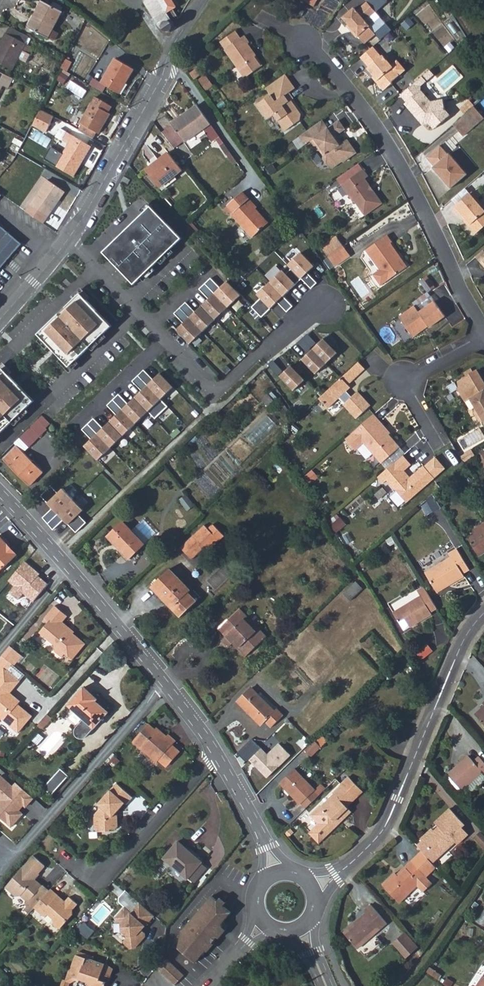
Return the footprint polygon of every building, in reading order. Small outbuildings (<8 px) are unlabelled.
[(168,12),(161,0),(150,0),(147,3),(152,11),(150,13),(158,26),(160,25),(162,28),(163,28),(166,31),(168,32),(172,32),(174,30),(176,26),(174,22),(179,18),(178,16),(174,9),(168,12)] [(168,12),(174,9),(177,7),(173,0),(161,0),(168,12)] [(375,38),(374,37),(370,31),(375,27),(369,21),(387,6),(387,0),(374,0),(357,15),(354,12),(343,22),(351,31),(350,33),(357,42),(359,41),(365,47),(375,38)] [(50,41),(64,14),(43,3),(30,30),(50,41)] [(181,4),(177,7),(174,9),(178,16),(185,11),(181,4)] [(387,26),(374,37),(375,38),(380,44),(393,33),(387,26)] [(7,34),(0,49),(0,65),(13,72),(19,60),(27,64),(35,49),(26,45),(30,38),(11,28),(7,34)] [(220,45),(226,52),(241,41),(235,34),(220,45)] [(226,52),(225,53),(246,80),(260,68),(252,56),(253,54),(247,47),(249,45),(244,38),(241,41),(226,52)] [(381,61),(372,51),(360,61),(368,71),(367,72),(377,84),(376,85),(384,95),(392,88),(392,85),(405,74),(397,64),(391,69),(382,59),(381,61)] [(120,94),(134,70),(116,59),(102,83),(120,94)] [(12,79),(0,73),(0,90),(2,86),(7,88),(12,79)] [(192,73),(190,75),(197,85),(204,80),(200,74),(196,77),(192,73)] [(431,73),(401,98),(407,105),(416,115),(414,117),(423,128),(430,127),(434,126),(437,130),(451,118),(446,113),(444,102),(431,105),(421,93),(422,89),(435,78),(431,73)] [(295,92),(284,78),(265,91),(271,99),(257,110),(268,123),(273,119),(284,134),(300,122),(301,118),(291,104),(288,107),(283,101),(289,96),(295,92)] [(216,91),(207,80),(201,85),(209,96),(216,91)] [(288,107),(291,104),(294,102),(289,96),(283,101),(288,107)] [(82,124),(78,131),(93,140),(97,133),(99,134),(110,116),(108,115),(112,108),(95,98),(81,123),(82,124)] [(416,115),(407,105),(405,107),(414,117),(416,115)] [(216,142),(220,139),(197,107),(171,125),(172,126),(184,143),(185,145),(204,133),(213,145),(216,142)] [(45,130),(54,116),(43,109),(35,124),(45,130)] [(483,121),(474,109),(453,127),(463,139),(483,121)] [(326,120),(331,126),(341,119),(336,113),(326,120)] [(328,130),(323,123),(298,140),(303,148),(312,142),(328,130)] [(339,123),(328,130),(312,142),(318,152),(320,150),(327,158),(325,160),(324,163),(329,170),(334,170),(343,163),(345,165),(357,155),(348,142),(341,149),(335,141),(346,133),(339,123)] [(172,126),(161,133),(174,149),(184,143),(172,126)] [(42,160),(74,178),(88,153),(87,153),(90,147),(73,136),(62,154),(50,147),(42,160)] [(227,157),(231,155),(220,139),(216,142),(227,157)] [(447,160),(438,151),(425,162),(432,171),(431,172),(449,194),(465,179),(449,159),(447,160)] [(157,186),(180,170),(167,153),(145,169),(157,186)] [(368,179),(363,173),(341,188),(353,205),(355,205),(366,219),(383,206),(374,193),(371,194),(368,191),(370,188),(365,182),(368,179)] [(40,192),(26,212),(43,224),(65,194),(43,177),(35,188),(40,192)] [(475,181),(450,203),(455,208),(480,187),(475,181)] [(231,217),(252,241),(267,228),(248,204),(249,202),(242,194),(226,208),(233,216),(231,217)] [(453,212),(458,219),(460,217),(466,224),(469,222),(472,226),(468,229),(475,237),(483,229),(483,212),(482,210),(483,209),(472,195),(453,212)] [(181,239),(150,207),(102,253),(133,285),(181,239)] [(24,244),(0,223),(0,271),(24,244)] [(322,248),(329,259),(345,247),(338,237),(322,248)] [(387,239),(365,255),(378,274),(372,279),(379,289),(406,270),(401,263),(399,265),(396,260),(398,259),(389,247),(391,245),(387,239)] [(353,257),(345,247),(329,259),(337,269),(353,257)] [(259,298),(250,307),(260,317),(276,302),(285,312),(291,306),(282,296),(300,279),(309,289),(316,283),(306,273),(313,266),(300,252),(286,265),(290,269),(285,273),(282,270),(256,294),(259,298)] [(475,260),(483,271),(483,252),(475,260)] [(207,299),(200,305),(214,319),(239,295),(225,281),(219,288),(209,278),(198,289),(207,299)] [(427,278),(420,283),(427,294),(428,294),(435,289),(427,278)] [(418,313),(433,303),(428,294),(427,294),(412,304),(413,307),(418,313)] [(111,327),(79,295),(37,336),(69,368),(111,327)] [(225,324),(248,301),(243,296),(220,319),(225,324)] [(182,323),(175,329),(188,343),(214,319),(200,305),(193,312),(184,302),(172,313),(182,323)] [(413,307),(399,317),(412,336),(426,326),(429,329),(444,318),(433,303),(418,313),(413,307)] [(308,335),(304,338),(328,365),(341,354),(334,347),(339,342),(332,335),(320,347),(308,335)] [(328,365),(304,338),(299,343),(309,355),(304,359),(318,375),(328,365)] [(360,367),(354,360),(344,369),(349,376),(360,367)] [(274,361),(270,366),(296,393),(309,381),(293,365),(285,373),(274,361)] [(2,369),(0,371),(0,434),(34,401),(2,369)] [(344,369),(314,395),(323,405),(334,395),(339,401),(338,402),(350,417),(364,404),(352,390),(347,394),(342,388),(345,385),(342,382),(349,376),(344,369)] [(140,391),(134,397),(147,411),(172,387),(159,373),(152,380),(142,370),(131,381),(140,391)] [(483,426),(483,387),(475,373),(455,386),(454,387),(457,392),(464,405),(469,401),(475,410),(474,416),(480,426),(483,424),(483,426)] [(457,392),(454,387),(455,386),(454,385),(446,389),(450,396),(457,392)] [(115,415),(109,422),(122,435),(147,411),(134,397),(127,404),(117,394),(105,405),(115,415)] [(248,435),(257,445),(279,424),(270,415),(248,435)] [(387,431),(373,415),(350,435),(359,446),(362,444),(381,465),(399,450),(385,433),(387,431)] [(91,438),(83,445),(97,459),(122,435),(109,422),(101,429),(91,419),(82,429),(91,438)] [(44,427),(38,420),(15,443),(17,446),(21,449),(44,427)] [(30,486),(43,472),(21,449),(17,446),(3,459),(30,486)] [(482,452),(475,458),(482,470),(483,469),(483,455),(482,452)] [(401,456),(376,478),(381,485),(385,481),(404,504),(433,479),(423,468),(422,467),(407,481),(403,476),(405,475),(403,472),(410,466),(401,456)] [(433,460),(423,468),(433,479),(443,471),(433,460)] [(61,499),(48,487),(40,496),(52,507),(42,518),(53,530),(64,520),(75,532),(85,523),(78,515),(83,510),(66,494),(61,499)] [(129,558),(145,543),(124,520),(107,535),(129,558)] [(196,532),(207,545),(206,546),(209,549),(225,535),(213,523),(210,526),(206,522),(196,532)] [(467,539),(477,557),(483,553),(483,524),(479,527),(482,531),(467,539)] [(206,546),(207,545),(196,532),(180,546),(192,558),(206,546)] [(17,554),(0,536),(0,571),(17,554)] [(452,557),(426,574),(435,590),(447,583),(450,587),(465,577),(463,573),(470,568),(457,548),(449,553),(452,557)] [(187,593),(189,590),(169,569),(150,586),(179,616),(194,601),(187,593)] [(347,594),(354,600),(365,587),(358,581),(347,594)] [(431,613),(437,609),(423,587),(416,592),(419,597),(392,613),(404,631),(431,615),(431,613)] [(85,643),(73,633),(72,634),(66,629),(68,626),(62,621),(68,615),(56,605),(46,617),(50,620),(40,631),(54,643),(54,650),(61,656),(65,652),(72,659),(85,643)] [(264,637),(255,627),(252,630),(242,620),(245,617),(238,609),(216,629),(223,636),(219,640),(226,647),(232,642),(236,647),(234,649),(242,658),(264,637)] [(252,630),(255,627),(245,617),(242,620),(252,630)] [(73,633),(74,631),(68,626),(66,629),(72,634),(73,633)] [(11,645),(2,655),(10,661),(18,652),(11,645)] [(23,656),(18,652),(10,661),(13,664),(15,665),(23,656)] [(13,664),(10,661),(2,655),(0,658),(0,721),(2,718),(19,733),(33,716),(19,705),(18,701),(16,700),(17,698),(11,693),(21,681),(8,671),(13,664)] [(97,699),(84,686),(68,704),(83,717),(74,727),(73,729),(74,733),(79,738),(85,738),(109,712),(96,700),(97,699)] [(275,709),(252,687),(238,701),(261,723),(275,709)] [(54,718),(49,714),(39,725),(44,729),(54,718)] [(157,733),(148,725),(132,742),(141,750),(156,763),(158,761),(172,745),(175,742),(167,735),(165,737),(159,731),(157,733)] [(320,743),(313,737),(303,747),(310,753),(320,743)] [(262,748),(250,761),(269,780),(292,757),(279,744),(269,755),(262,748)] [(179,752),(172,745),(158,761),(165,768),(179,752)] [(149,770),(156,763),(141,750),(134,757),(149,770)] [(449,771),(462,787),(483,770),(483,771),(483,759),(480,754),(474,759),(471,755),(461,763),(460,762),(449,771)] [(297,798),(303,803),(317,788),(296,767),(280,783),(295,799),(297,798)] [(43,787),(52,795),(60,787),(69,777),(61,769),(43,787)] [(2,776),(0,777),(0,800),(1,801),(0,802),(0,817),(12,827),(20,818),(18,817),(17,814),(24,805),(27,807),(34,799),(17,783),(14,787),(2,776)] [(363,792),(349,777),(342,784),(342,785),(333,793),(334,795),(321,807),(320,806),(311,814),(318,822),(308,831),(317,841),(336,824),(333,821),(348,808),(347,806),(363,792)] [(118,828),(118,818),(115,818),(115,813),(118,813),(125,805),(127,806),(133,798),(117,784),(98,806),(102,809),(95,817),(96,831),(99,834),(110,833),(110,831),(116,830),(118,828)] [(465,823),(453,807),(436,821),(441,828),(437,831),(433,827),(415,842),(421,849),(436,866),(460,846),(457,843),(469,833),(463,825),(465,823)] [(191,854),(178,842),(163,860),(188,881),(201,866),(190,855),(191,854)] [(427,873),(436,866),(421,849),(411,858),(427,873)] [(27,864),(38,874),(44,867),(44,866),(33,856),(27,864)] [(427,873),(411,858),(405,864),(407,866),(398,872),(396,870),(384,882),(401,900),(418,883),(423,888),(432,879),(427,873)] [(24,911),(29,915),(34,909),(50,891),(43,885),(39,889),(35,886),(38,883),(35,880),(39,875),(38,874),(27,864),(6,888),(16,897),(21,897),(26,901),(26,906),(27,907),(24,911)] [(58,896),(51,890),(50,891),(34,909),(45,918),(47,916),(53,921),(53,926),(56,928),(60,930),(72,916),(72,911),(77,905),(69,897),(65,902),(61,899),(58,903),(54,900),(58,896)] [(190,920),(213,941),(216,938),(216,933),(221,927),(221,923),(230,913),(222,906),(217,901),(211,896),(190,920)] [(225,903),(220,898),(217,901),(222,906),(225,903)] [(368,908),(345,927),(358,944),(388,919),(372,899),(366,905),(368,908)] [(141,929),(154,915),(139,902),(130,913),(124,908),(115,918),(121,924),(122,932),(129,937),(125,942),(131,948),(135,948),(141,941),(139,939),(145,933),(141,929)] [(208,942),(212,942),(213,941),(190,920),(181,931),(178,948),(194,962),(205,951),(202,948),(208,942)] [(218,939),(225,931),(221,927),(216,933),(216,938),(218,939)] [(405,956),(416,947),(403,932),(392,941),(405,956)] [(207,952),(214,944),(212,942),(208,942),(202,948),(205,951),(207,952)] [(69,970),(65,981),(69,983),(71,984),(80,980),(87,983),(88,985),(105,985),(106,985),(99,982),(101,976),(110,979),(113,972),(109,968),(93,962),(94,959),(79,953),(75,959),(71,970),(69,970)] [(160,955),(157,962),(154,968),(173,985),(183,975),(166,959),(165,960),(160,955)] [(476,985),(472,983),(469,985),(483,985),(483,973),(476,985)]
